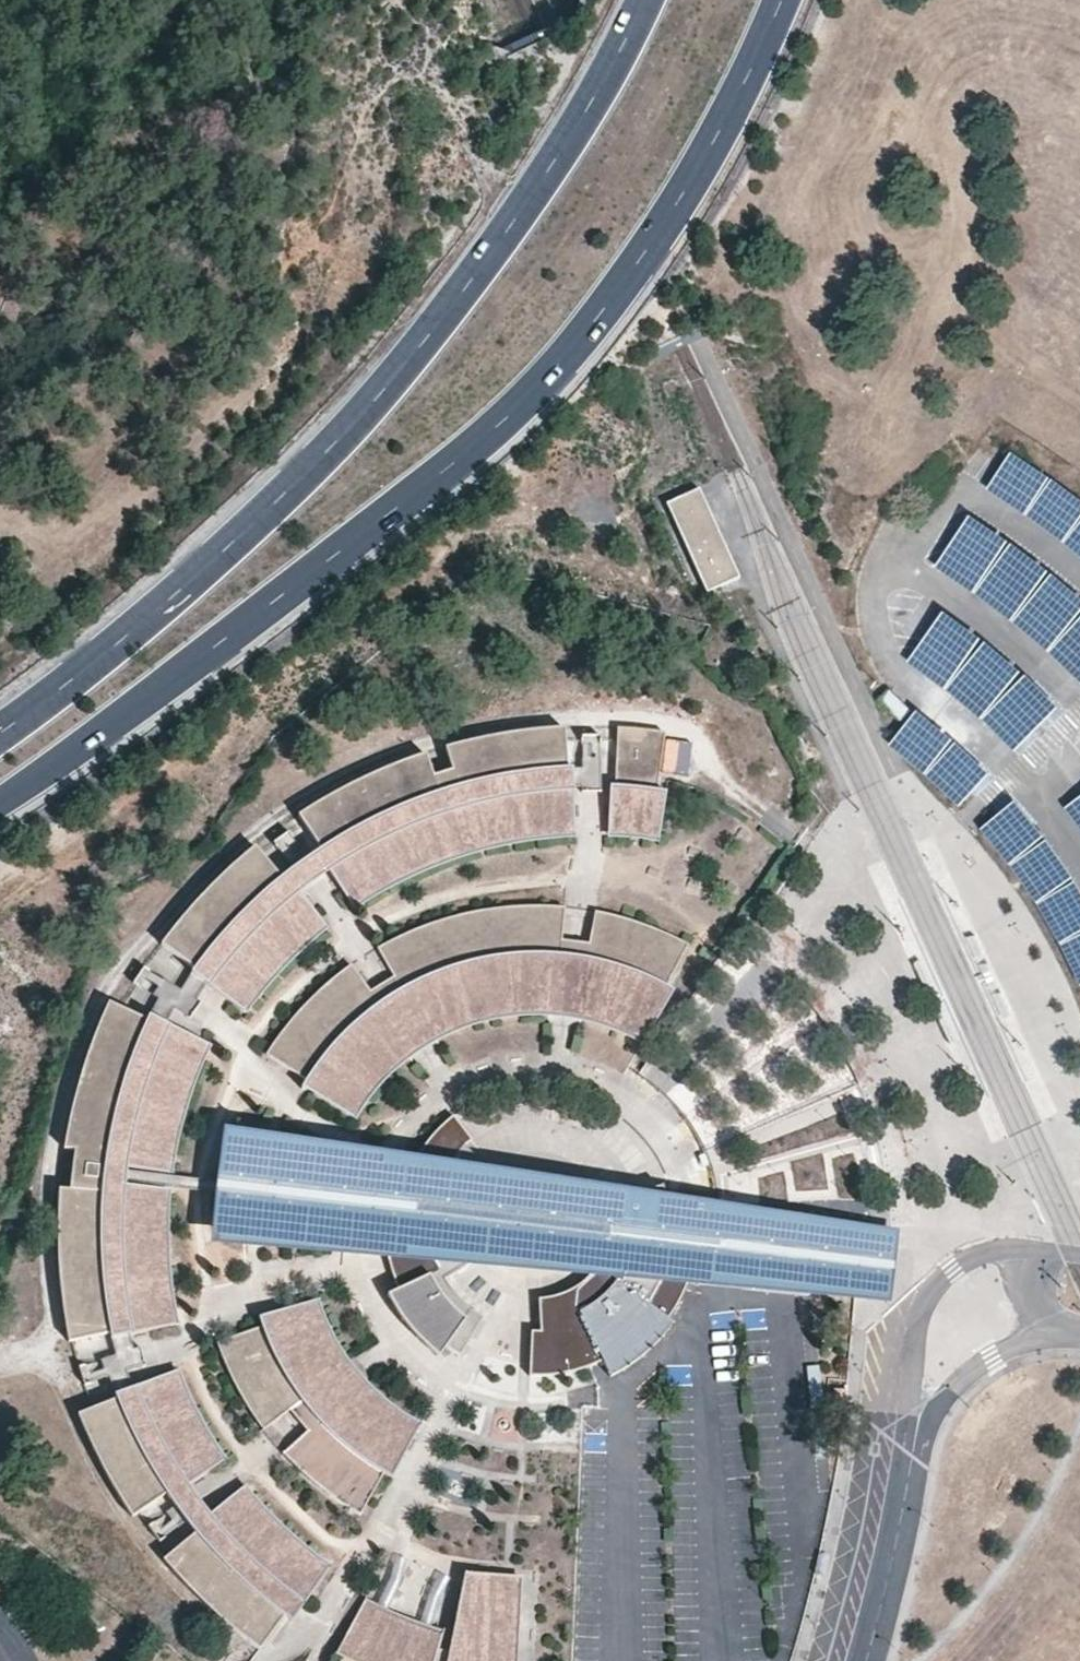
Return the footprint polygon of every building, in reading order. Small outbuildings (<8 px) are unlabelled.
[(1014,449),(989,487),(1079,554),(1079,495),(1065,483),(1014,449)] [(740,578),(698,488),(666,503),(706,593),(740,578)] [(972,514),(937,565),(1018,624),(1079,682),(1079,591),(1050,566),(972,514)] [(985,637),(946,609),(908,659),(944,687),(982,717),(1016,751),(1063,704),(1027,672),(985,637)] [(992,772),(920,709),(892,743),(960,806),(992,772)] [(461,753),(467,776),(447,782),(441,761),(422,766),(397,774),(357,793),(314,819),(334,853),(322,862),(307,872),(295,883),(270,851),(259,860),(237,879),(220,897),(205,912),(191,929),(177,947),(182,951),(208,971),(204,977),(219,988),(227,994),(258,1016),(270,1000),(287,982),(305,962),(318,950),(340,931),(314,896),(326,887),(343,875),(367,912),(400,893),(434,876),(470,862),(502,855),(519,850),(566,843),(589,842),(588,796),(624,797),(622,841),(653,845),(673,847),(681,799),(672,796),(679,739),(633,736),(630,774),(615,774),(597,774),(580,775),(579,734),(563,735),(543,737),(509,742),(471,751),(461,753)] [(1066,804),(1079,824),(1079,795),(1066,804)] [(1018,799),(981,826),(1010,861),(1055,927),(1079,979),(1079,885),(1049,836),(1018,799)] [(603,946),(575,943),(577,914),(562,913),(542,913),(522,913),(498,916),(472,921),(442,929),(410,943),(392,952),(395,959),(405,977),(440,993),(452,999),(479,1014),(498,1026),(509,1023),(524,1021),(545,1020),(563,1020),(588,1024),(612,1030),(640,1041),(655,1049),(688,993),(680,989),(689,973),(700,951),(681,941),(656,931),(636,924),(610,917),(603,946)] [(926,989),(933,985),(920,958),(913,963),(926,989)] [(335,1105),(341,1084),(353,1041),(356,1032),(365,1011),(376,987),(364,970),(357,975),(337,991),(323,1005),(307,1020),(291,1041),(280,1058),(287,1063),(317,1082),(311,1089),(335,1105)] [(163,1017),(182,1026),(189,1014),(202,1022),(212,1007),(208,1004),(219,988),(204,977),(192,994),(155,971),(146,988),(170,1003),(163,1017)] [(402,1076),(418,1063),(435,1051),(456,1039),(483,1029),(498,1026),(479,1014),(452,999),(440,993),(405,977),(381,993),(376,987),(365,1011),(356,1032),(353,1041),(341,1084),(335,1105),(365,1123),(371,1112),(380,1100),(387,1092),(402,1076)] [(927,992),(938,1015),(947,1011),(934,986),(927,992)] [(77,1150),(101,1154),(100,1167),(79,1178),(98,1180),(97,1193),(72,1191),(71,1198),(70,1221),(70,1257),(73,1288),(78,1325),(80,1343),(120,1334),(122,1341),(142,1336),(189,1325),(184,1299),(182,1278),(179,1251),(178,1237),(178,1218),(180,1201),(183,1175),(188,1149),(193,1127),(200,1101),(212,1070),(223,1048),(216,1043),(182,1026),(163,1017),(159,1023),(123,1006),(114,1023),(107,1043),(98,1066),(88,1099),(85,1111),(77,1150)] [(959,1040),(947,1015),(940,1019),(951,1043),(959,1040)] [(589,1054),(604,1059),(609,1040),(594,1036),(589,1054)] [(475,1273),(499,1275),(593,1283),(599,1284),(590,1291),(574,1300),(560,1304),(550,1306),(551,1337),(541,1338),(540,1382),(564,1380),(579,1378),(600,1372),(613,1366),(621,1383),(639,1372),(647,1367),(657,1358),(666,1350),(671,1345),(683,1332),(669,1321),(681,1301),(686,1291),(687,1289),(696,1268),(701,1249),(678,1245),(678,1232),(677,1214),(676,1207),(675,1202),(673,1194),(654,1200),(618,1193),(529,1179),(508,1176),(496,1174),(477,1151),(484,1145),(467,1122),(454,1132),(443,1144),(435,1154),(429,1164),(420,1180),(414,1196),(409,1214),(396,1212),(397,1237),(398,1252),(401,1265),(403,1272),(405,1280),(410,1294),(399,1300),(400,1301),(411,1321),(423,1336),(439,1353),(449,1361),(457,1352),(470,1360),(492,1322),(476,1312),(468,1303),(460,1292),(457,1284),(475,1273)] [(240,1140),(237,1166),(233,1197),(229,1226),(226,1249),(266,1253),(306,1256),(316,1257),(306,1227),(306,1224),(306,1215),(307,1206),(311,1191),(320,1160),(324,1146),(241,1134),(240,1140)] [(398,1252),(397,1237),(396,1212),(409,1214),(414,1196),(420,1180),(429,1164),(368,1154),(332,1148),(324,1146),(320,1160),(311,1191),(307,1206),(306,1215),(306,1224),(306,1227),(316,1257),(367,1262),(401,1265),(398,1252)] [(730,1281),(727,1271),(707,1218),(702,1207),(675,1202),(676,1207),(677,1214),(678,1232),(678,1245),(701,1249),(696,1268),(687,1289),(686,1291),(736,1296),(730,1281)] [(730,1281),(736,1296),(834,1305),(858,1306),(871,1308),(874,1294),(896,1297),(897,1267),(897,1249),(896,1239),(870,1234),(852,1231),(743,1213),(702,1207),(707,1218),(727,1271),(730,1281)] [(874,1294),(871,1308),(898,1311),(896,1297),(874,1294)] [(297,1415),(302,1421),(315,1437),(293,1457),(300,1464),(314,1478),(325,1488),(348,1506),(369,1518),(391,1481),(400,1487),(410,1466),(419,1450),(401,1431),(399,1429),(392,1416),(381,1393),(369,1380),(358,1367),(350,1355),(344,1344),(337,1330),(331,1314),(328,1304),(266,1321),(269,1332),(229,1345),(232,1354),(236,1365),(243,1382),(250,1395),(264,1418),(273,1432),(297,1415)] [(125,1396),(144,1390),(138,1373),(156,1367),(150,1351),(145,1352),(142,1336),(122,1341),(127,1357),(91,1369),(97,1386),(119,1378),(125,1396)] [(175,1495),(184,1509),(195,1524),(205,1536),(175,1561),(185,1573),(218,1608),(234,1623),(261,1646),(268,1651),(276,1639),(292,1620),(299,1625),(313,1607),(338,1572),(312,1551),(285,1526),(264,1505),(253,1490),(220,1517),(198,1490),(198,1486),(210,1480),(235,1462),(219,1438),(207,1417),(199,1398),(190,1373),(144,1390),(125,1396),(127,1402),(91,1417),(94,1426),(106,1457),(111,1467),(125,1491),(142,1517),(175,1495)] [(399,1429),(401,1431),(419,1450),(430,1430),(420,1424),(406,1414),(395,1406),(381,1393),(392,1416),(399,1429)] [(526,1642),(528,1626),(530,1594),(531,1582),(475,1579),(471,1595),(462,1637),(450,1635),(435,1631),(407,1622),(386,1614),(372,1608),(364,1627),(358,1640),(348,1660),(525,1660),(526,1642)]
